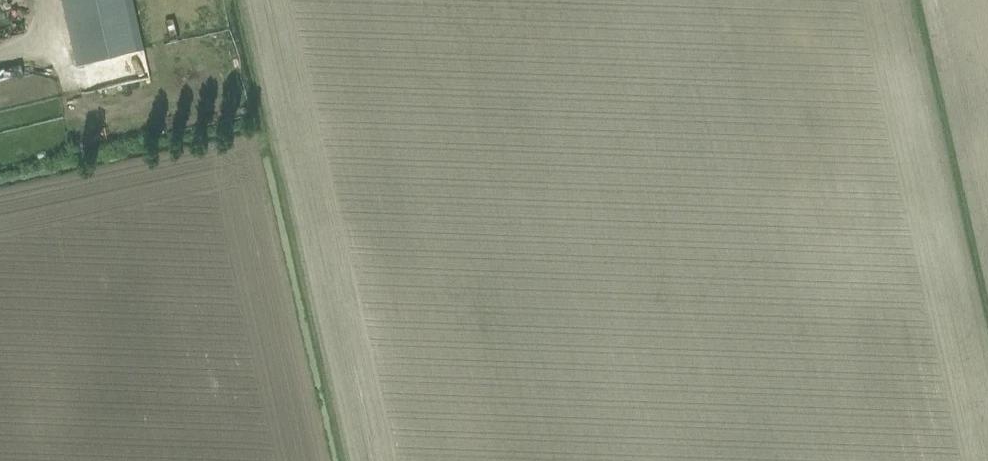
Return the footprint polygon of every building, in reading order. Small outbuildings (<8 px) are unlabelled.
[(77,63),(141,49),(130,0),(62,0),(77,63)]
